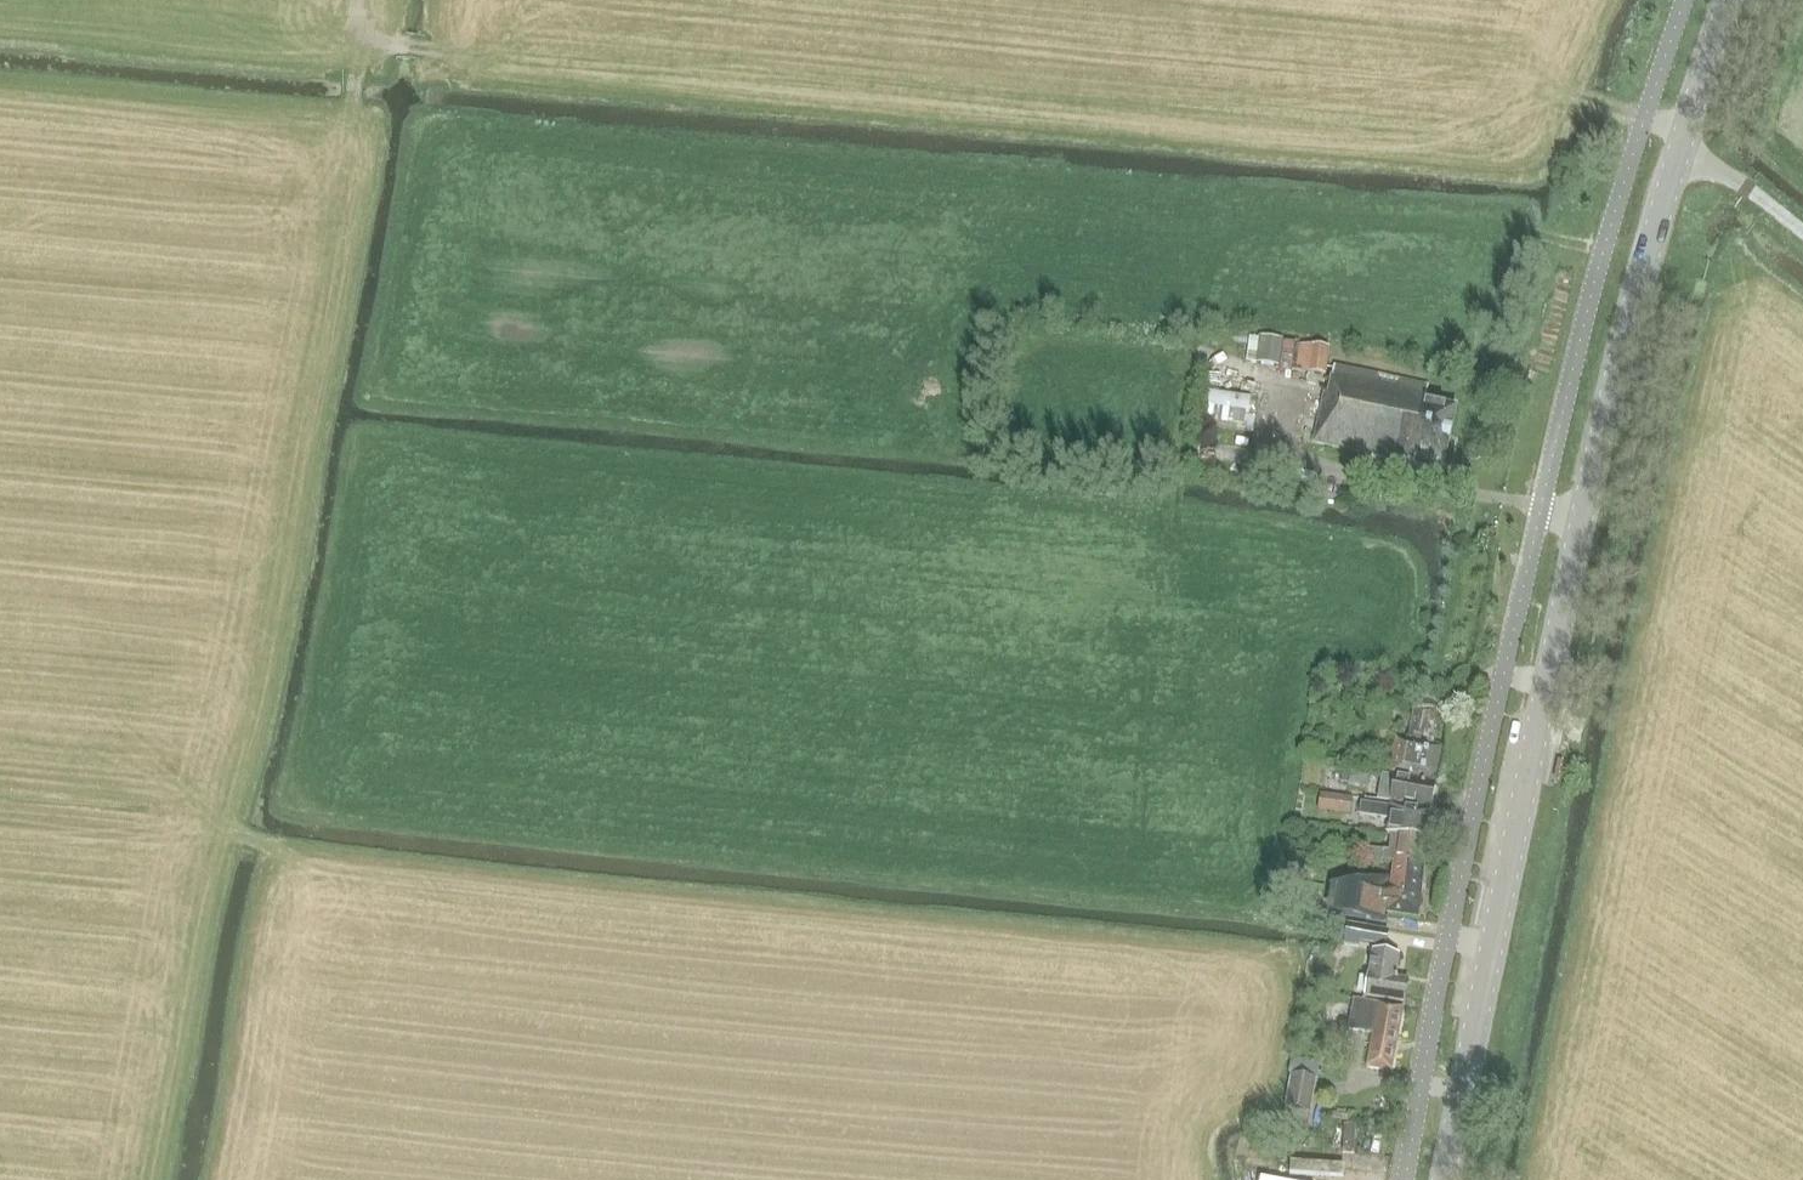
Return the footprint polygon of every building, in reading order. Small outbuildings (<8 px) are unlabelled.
[(1258,335),(1255,360),(1279,364),(1283,339),(1258,335)] [(1298,343),(1295,371),(1327,375),(1330,348),(1331,347),(1324,347),(1298,343)] [(1445,462),(1456,408),(1425,401),(1428,386),(1334,366),(1328,394),(1324,393),(1314,443),(1397,461),(1397,458),(1414,462),(1415,456),(1445,462)] [(1420,723),(1418,733),(1435,736),(1438,715),(1422,712),(1420,723)] [(1390,773),(1402,775),(1436,781),(1442,749),(1396,740),(1390,773)] [(1369,787),(1372,772),(1352,768),(1351,769),(1344,768),(1341,778),(1349,780),(1348,782),(1369,787)] [(1436,785),(1396,778),(1392,803),(1432,810),(1436,785)] [(1331,796),(1329,813),(1349,816),(1351,799),(1331,796)] [(1387,835),(1392,836),(1399,837),(1428,841),(1431,813),(1361,804),(1359,816),(1389,820),(1387,835)] [(1399,837),(1392,836),(1390,851),(1361,847),(1360,859),(1394,864),(1394,862),(1425,866),(1428,841),(1399,837)] [(1343,841),(1340,856),(1356,858),(1358,843),(1343,841)] [(1289,852),(1288,864),(1305,866),(1306,854),(1289,852)] [(1419,919),(1425,866),(1394,862),(1392,880),(1342,887),(1342,889),(1338,914),(1384,921),(1385,916),(1388,916),(1388,915),(1419,919)] [(1386,932),(1347,925),(1344,945),(1358,947),(1359,942),(1383,946),(1386,932)] [(1341,945),(1340,952),(1352,954),(1353,947),(1341,945)] [(1405,1003),(1408,980),(1396,978),(1400,956),(1373,952),(1366,997),(1405,1003)] [(1392,1072),(1404,1008),(1355,999),(1349,1029),(1374,1033),(1367,1067),(1392,1072)] [(1286,1106),(1309,1111),(1319,1064),(1295,1059),(1286,1106)] [(1286,1106),(1283,1120),(1306,1125),(1307,1123),(1309,1111),(1286,1106)] [(1358,1152),(1359,1124),(1338,1123),(1337,1151),(1358,1152)] [(1293,1164),(1293,1175),(1348,1176),(1348,1164),(1293,1164)]
